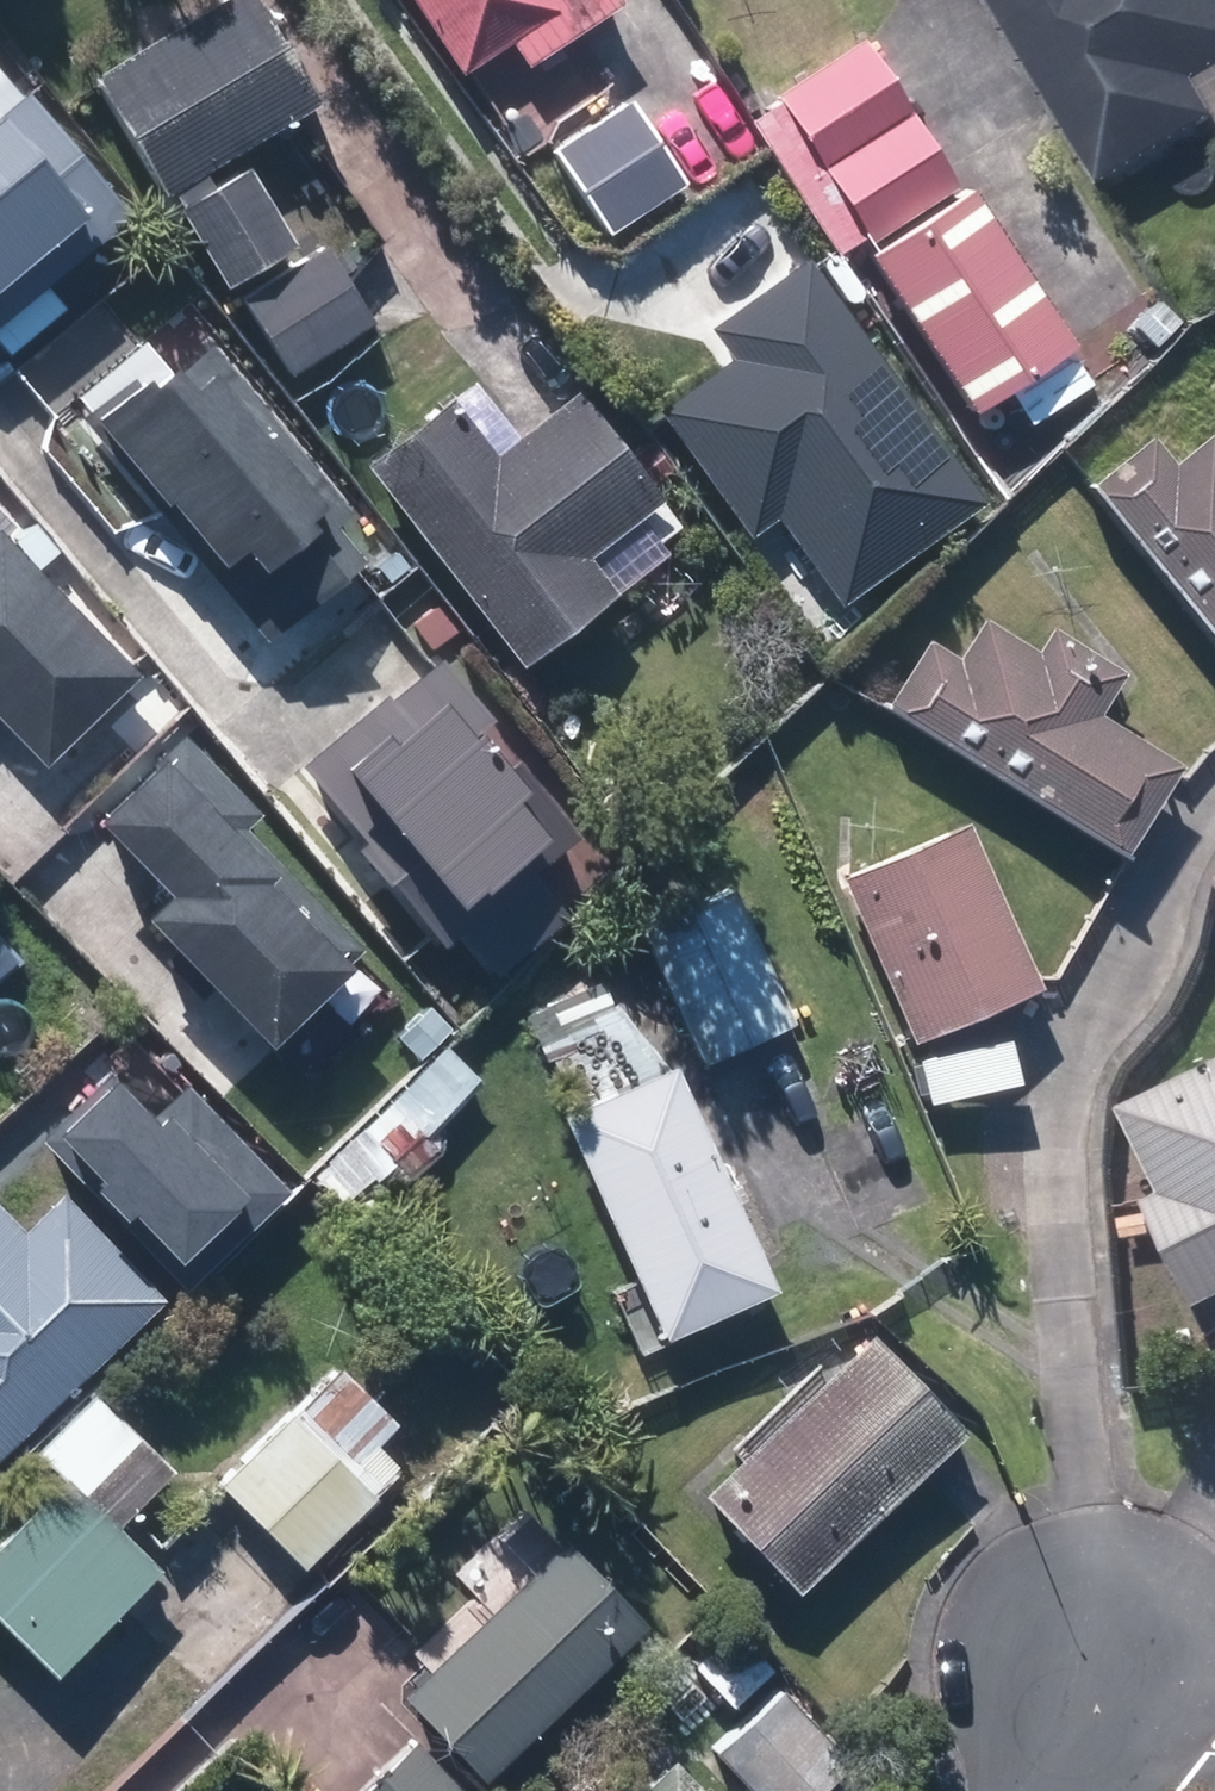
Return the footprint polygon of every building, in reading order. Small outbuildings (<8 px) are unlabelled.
[(211,170),(322,108),(261,0),(222,0),(90,74),(160,198),(173,221),(180,217),(220,288),(291,248),(243,162),(215,178),(211,170)] [(513,39),(528,62),(580,27),(614,5),(611,0),(413,0),(462,73),(513,39)] [(1105,176),(1214,112),(1214,90),(1204,71),(1214,65),(1214,0),(1003,0),(1105,176)] [(789,85),(777,93),(869,235),(955,180),(863,38),(848,47),(828,17),(770,55),(789,85)] [(135,219),(29,90),(0,114),(0,330),(135,219)] [(630,91),(551,143),(609,232),(688,180),(630,91)] [(926,220),(867,263),(974,412),(1033,369),(926,220)] [(326,247),(247,300),(286,358),(365,305),(326,247)] [(989,499),(806,260),(718,327),(737,352),(663,409),(757,533),(784,512),(853,602),(989,499)] [(380,526),(199,318),(92,411),(273,618),(380,526)] [(578,381),(506,436),(468,386),(369,460),(524,667),(623,592),(589,547),(662,493),(578,381)] [(1085,479),(1214,637),(1214,432),(1209,425),(1170,457),(1146,428),(1085,479)] [(38,764),(138,673),(5,526),(0,531),(0,722),(38,764)] [(1174,758),(1101,713),(1129,668),(1056,622),(1045,641),(983,602),(954,649),(930,634),(885,706),(1117,850),(1174,758)] [(439,640),(341,720),(460,866),(558,786),(439,640)] [(159,887),(140,905),(284,1055),(336,1005),(322,991),(368,947),(253,826),(262,817),(179,731),(90,816),(159,887)] [(968,820),(838,879),(912,1041),(1042,982),(968,820)] [(647,930),(712,1067),(794,1029),(730,892),(647,930)] [(782,1285),(682,1063),(564,1116),(663,1338),(782,1285)] [(1129,1103),(1171,1199),(1156,1206),(1204,1316),(1214,1312),(1214,1065),(1129,1103)] [(45,1144),(189,1289),(286,1193),(186,1093),(155,1123),(111,1079),(45,1144)] [(0,1198),(0,1464),(177,1304),(77,1193),(33,1233),(1,1197),(0,1198)] [(868,1326),(701,1492),(797,1589),(964,1424),(868,1326)] [(375,1450),(401,1425),(335,1359),(216,1478),(315,1578),(410,1485),(375,1450)] [(0,1546),(0,1620),(55,1679),(167,1575),(75,1476),(0,1546)] [(468,1590),(486,1610),(400,1688),(478,1774),(642,1626),(564,1540),(558,1546),(539,1525),(468,1590)] [(354,1790),(457,1790),(411,1740),(354,1790)] [(679,1758),(640,1790),(756,1790),(731,1761),(702,1785),(679,1758)]
